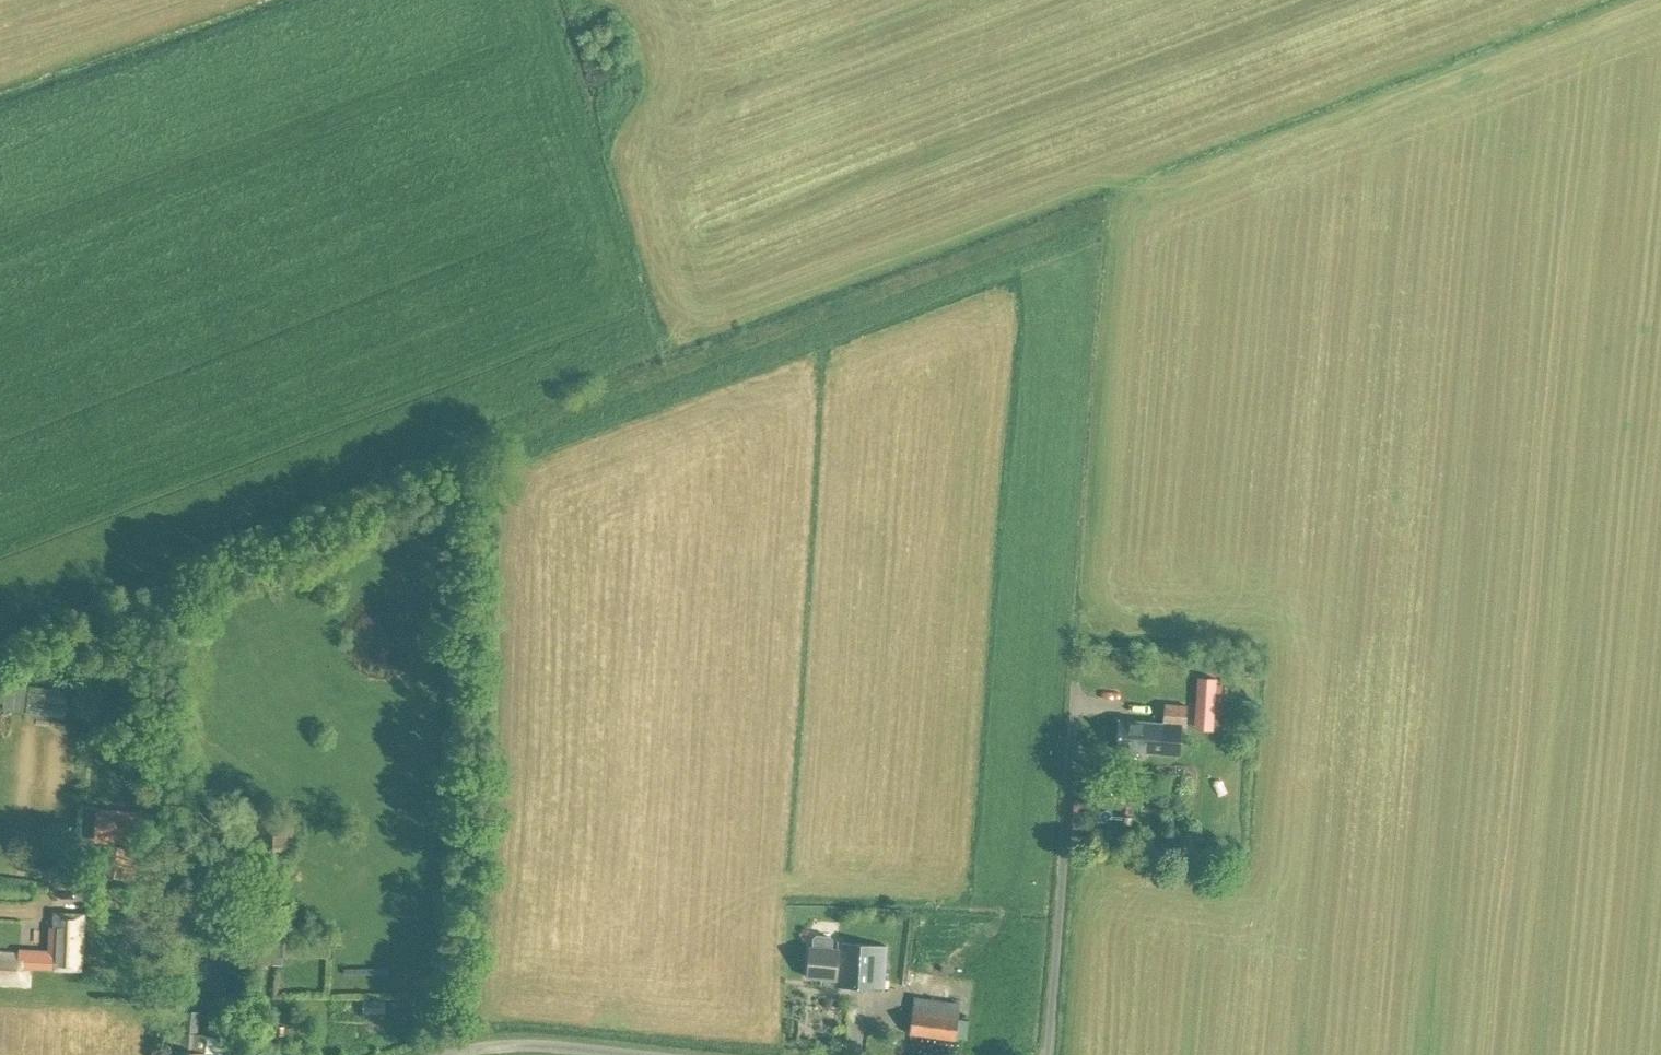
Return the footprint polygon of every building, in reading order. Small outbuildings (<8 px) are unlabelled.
[(1198,677),(1194,728),(1212,729),(1215,678),(1198,677)] [(27,685),(6,683),(3,709),(23,712),(27,685)] [(1179,755),(1182,726),(1185,726),(1187,706),(1164,704),(1162,724),(1118,720),(1116,750),(1179,755)] [(96,807),(94,842),(141,845),(143,811),(96,807)] [(258,821),(257,848),(292,850),(294,823),(258,821)] [(103,844),(100,875),(136,879),(140,848),(103,844)] [(55,913),(54,927),(49,927),(48,950),(17,948),(17,954),(0,953),(0,984),(30,986),(31,968),(81,970),(83,914),(55,913)] [(812,939),(812,946),(809,946),(807,977),(835,980),(835,986),(883,989),(886,946),(838,942),(838,949),(832,948),(832,940),(829,936),(816,935),(812,939)] [(960,1004),(914,998),(909,1033),(955,1039),(958,1020),(960,1004)] [(196,1034),(198,1012),(185,1011),(183,1033),(182,1033),(181,1041),(175,1040),(174,1050),(173,1050),(173,1054),(204,1054),(204,1052),(222,1054),(224,1038),(206,1036),(207,1035),(196,1034)] [(958,1020),(955,1039),(965,1041),(968,1021),(958,1020)]
